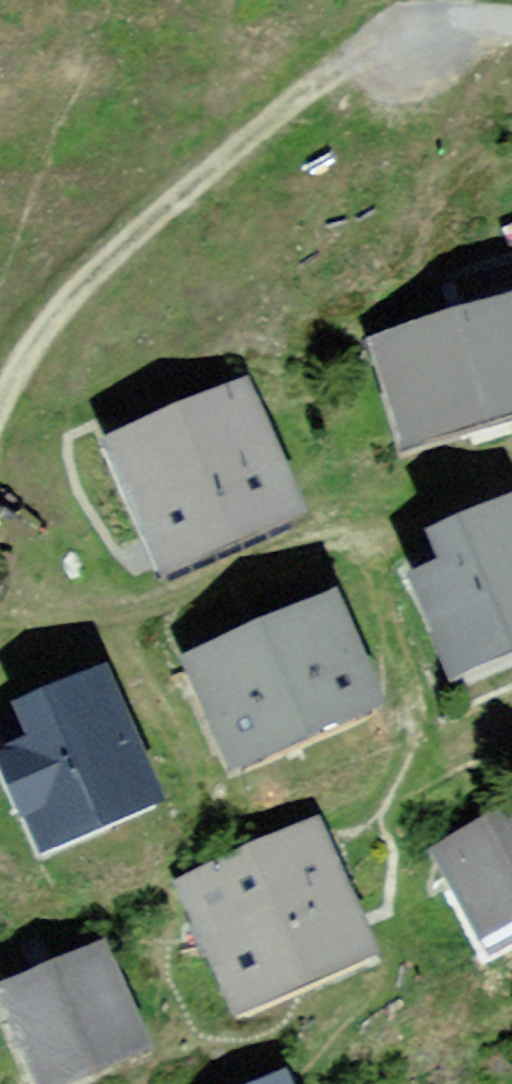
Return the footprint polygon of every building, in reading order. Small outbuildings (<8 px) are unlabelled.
[(449,304),(457,327),(383,350),(411,438),(511,407),(511,284),(449,304)] [(288,510),(242,403),(121,452),(167,560),(288,510)] [(511,640),(511,521),(509,515),(442,544),(454,573),(426,586),(456,656),(459,663),(511,640)] [(367,702),(329,611),(199,667),(238,757),(367,702)] [(22,788),(27,786),(50,836),(44,838),(46,842),(56,837),(148,797),(99,684),(29,715),(44,750),(12,764),(22,788)] [(446,854),(485,927),(511,912),(511,818),(446,854)] [(311,834),(191,887),(240,1001),(360,949),(311,834)] [(135,1044),(99,958),(88,935),(1,972),(11,995),(48,1082),(135,1044)]
